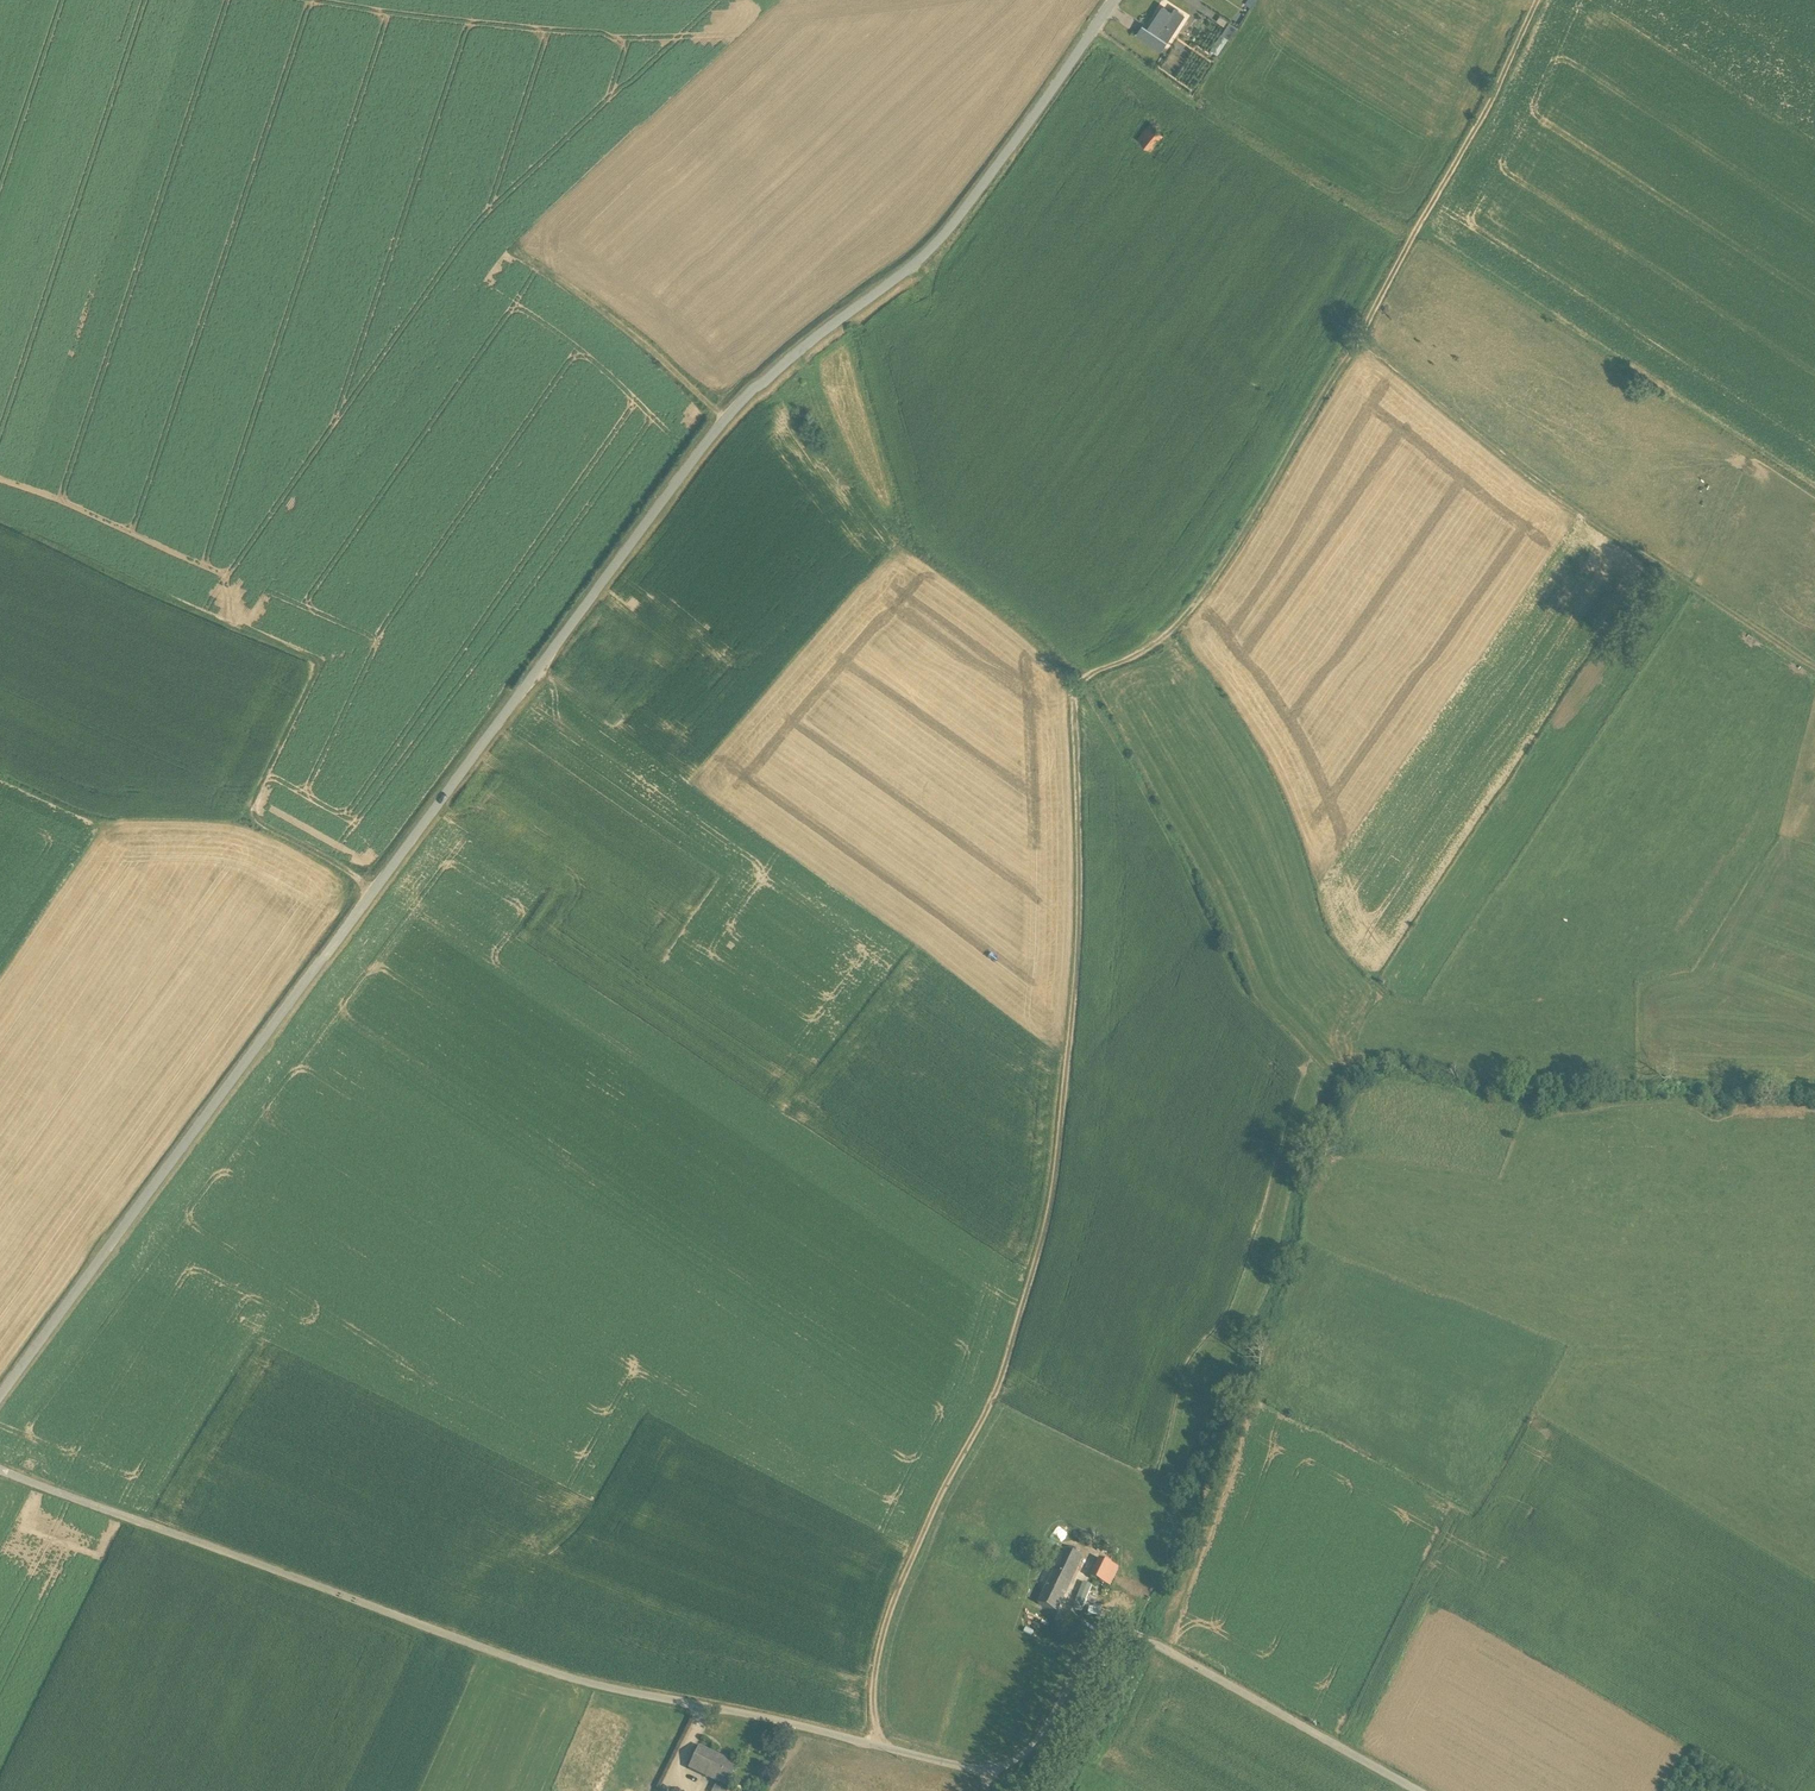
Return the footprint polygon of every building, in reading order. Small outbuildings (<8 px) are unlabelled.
[(1137,28),(1161,45),(1182,14),(1172,7),(1163,1),(1162,2),(1163,2),(1149,23),(1142,19),(1143,20),(1137,28)] [(1172,7),(1182,14),(1184,10),(1174,3),(1172,7)] [(1225,22),(1211,45),(1218,49),(1229,33),(1230,34),(1238,22),(1220,11),(1216,16),(1225,22)] [(1151,145),(1163,130),(1149,118),(1136,133),(1151,145)] [(310,637),(306,645),(320,652),(324,644),(310,637)] [(1068,1544),(1064,1551),(1063,1550),(1053,1570),(1046,1568),(1040,1579),(1048,1583),(1038,1605),(1056,1614),(1082,1560),(1075,1556),(1078,1549),(1068,1544)] [(1090,1578),(1109,1587),(1118,1568),(1099,1560),(1090,1578)] [(698,1748),(687,1770),(715,1783),(712,1790),(727,1790),(728,1789),(725,1787),(736,1766),(698,1748)]
